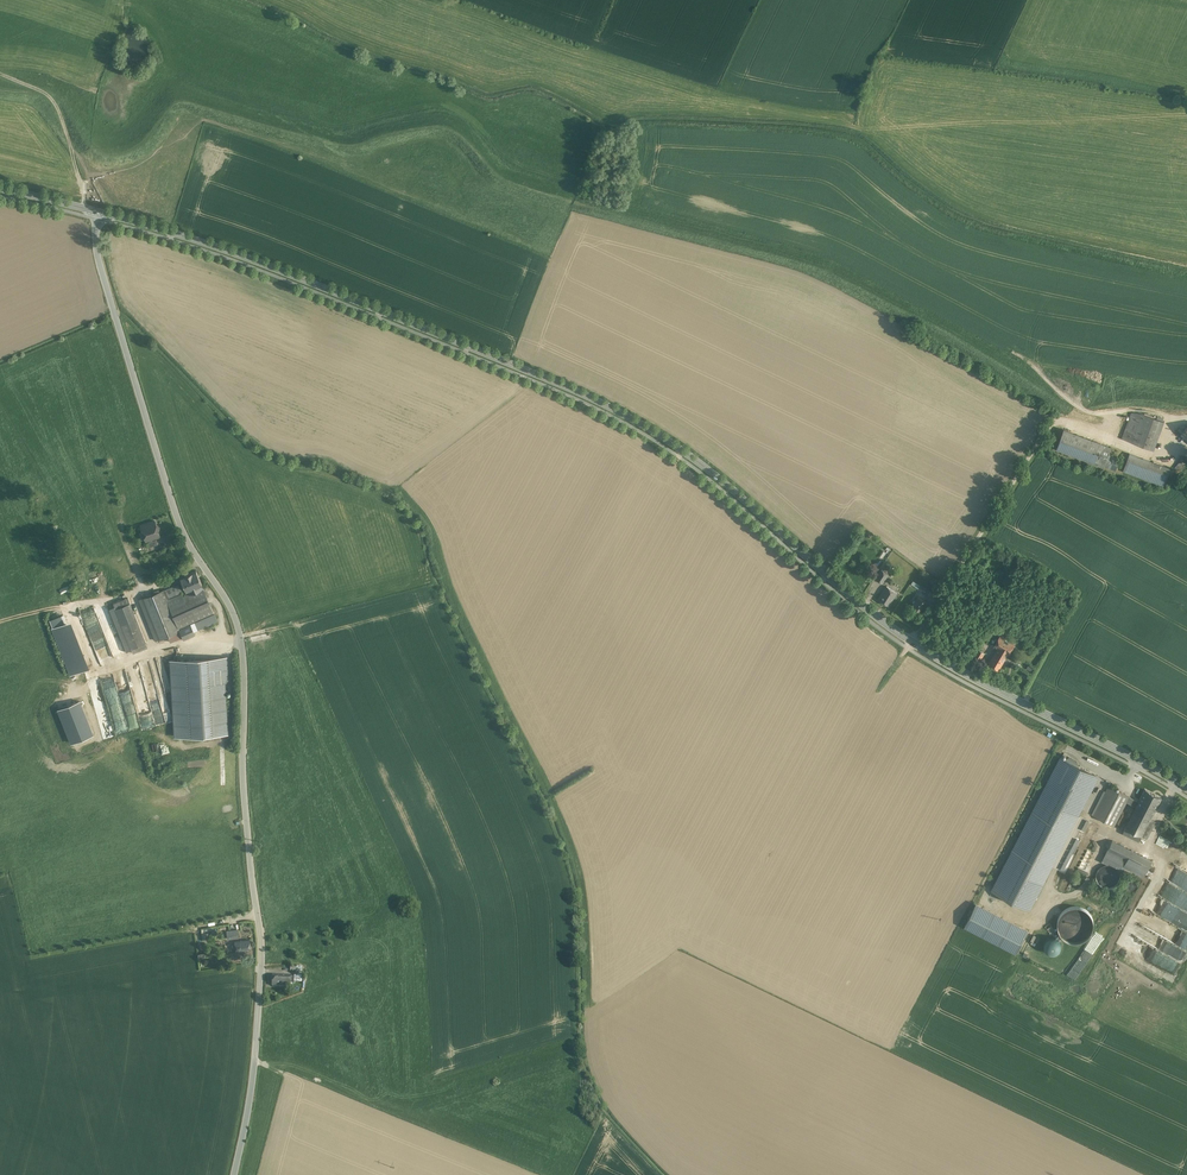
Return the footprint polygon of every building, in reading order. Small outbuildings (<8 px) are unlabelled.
[(1143,413),(1132,412),(1122,438),(1132,442),(1143,413)] [(1157,418),(1143,413),(1132,442),(1153,450),(1164,421),(1163,421),(1157,418)] [(1110,447),(1064,430),(1057,449),(1104,466),(1110,447)] [(1169,469),(1129,454),(1123,471),(1163,486),(1169,469)] [(1182,463),(1177,469),(1180,471),(1185,466),(1182,463)] [(155,521),(140,525),(145,541),(160,536),(158,530),(159,529),(158,526),(156,525),(155,521)] [(156,540),(146,543),(147,548),(158,544),(156,540)] [(888,574),(882,570),(876,579),(882,583),(888,574)] [(196,571),(192,572),(184,575),(180,577),(186,590),(187,590),(189,594),(203,588),(201,584),(202,583),(196,571)] [(178,585),(165,590),(170,602),(183,597),(178,585)] [(929,590),(921,585),(919,588),(927,593),(929,590)] [(897,593),(887,586),(878,598),(889,606),(897,593)] [(165,589),(139,600),(156,641),(167,636),(179,631),(179,629),(190,624),(191,625),(214,614),(203,588),(189,594),(183,597),(170,602),(165,590),(165,589)] [(927,602),(918,596),(912,606),(921,612),(927,602)] [(128,598),(113,604),(115,609),(130,603),(128,598)] [(130,603),(115,609),(131,649),(145,643),(130,603)] [(69,674),(89,667),(72,619),(64,622),(62,614),(49,618),(69,674)] [(214,614),(191,625),(193,631),(217,620),(214,614)] [(190,624),(179,629),(179,631),(182,637),(183,640),(195,634),(193,631),(191,625),(190,624)] [(179,631),(167,636),(170,642),(182,637),(179,631)] [(998,648),(995,652),(996,652),(988,664),(999,670),(1008,654),(1014,645),(1000,636),(994,646),(998,648)] [(145,643),(131,649),(133,653),(147,647),(145,643)] [(985,653),(978,648),(974,655),(981,660),(985,653)] [(156,725),(172,721),(166,691),(170,690),(163,656),(156,658),(157,662),(151,663),(157,695),(150,696),(156,725)] [(175,735),(228,732),(223,657),(170,660),(175,735)] [(1062,757),(1045,789),(993,890),(1029,908),(1094,783),(1098,776),(1079,766),(1077,761),(1069,757),(1064,758),(1062,757)] [(1130,796),(1109,785),(1093,815),(1114,826),(1127,802),(1130,796)] [(1162,798),(1146,790),(1140,802),(1138,805),(1154,814),(1162,798)] [(1130,796),(1127,802),(1137,807),(1138,805),(1140,802),(1130,796)] [(1154,814),(1138,805),(1137,807),(1123,833),(1139,842),(1142,836),(1146,828),(1154,814)] [(1152,831),(1146,828),(1142,836),(1147,839),(1152,831)] [(1075,836),(1060,871),(1066,874),(1081,839),(1075,836)] [(1132,850),(1112,840),(1108,849),(1127,859),(1132,850)] [(1058,861),(1062,863),(1072,844),(1067,841),(1058,861)] [(1127,859),(1108,849),(1104,857),(1124,867),(1127,859)] [(1136,852),(1132,850),(1127,859),(1131,861),(1136,852)] [(1152,860),(1136,852),(1131,861),(1148,869),(1152,860)] [(1131,861),(1127,859),(1124,867),(1144,877),(1148,869),(1131,861)] [(1119,881),(1120,877),(1119,872),(1116,868),(1112,865),(1108,865),(1103,866),(1099,868),(1097,872),(1096,877),(1097,881),(1100,885),(1103,888),(1108,889),(1113,888),(1117,885),(1119,881)] [(1166,881),(1186,889),(1186,872),(1172,866),(1166,881)] [(1104,913),(1106,907),(1094,902),(1091,908),(1104,913)] [(1018,952),(1029,927),(977,903),(973,912),(972,912),(965,927),(1018,952)] [(1090,906),(1065,908),(1065,914),(1059,914),(1060,930),(1068,930),(1069,942),(1084,941),(1083,935),(1092,935),(1090,906)] [(1186,948),(1186,930),(1154,914),(1147,928),(1186,948)] [(237,930),(227,931),(228,938),(238,937),(237,930)] [(1052,936),(1043,944),(1054,956),(1063,947),(1052,936)] [(249,940),(235,941),(236,951),(250,949),(249,940)] [(1162,954),(1158,964),(1174,971),(1179,962),(1162,954)] [(291,976),(273,975),(272,986),(290,987),(291,976)]
